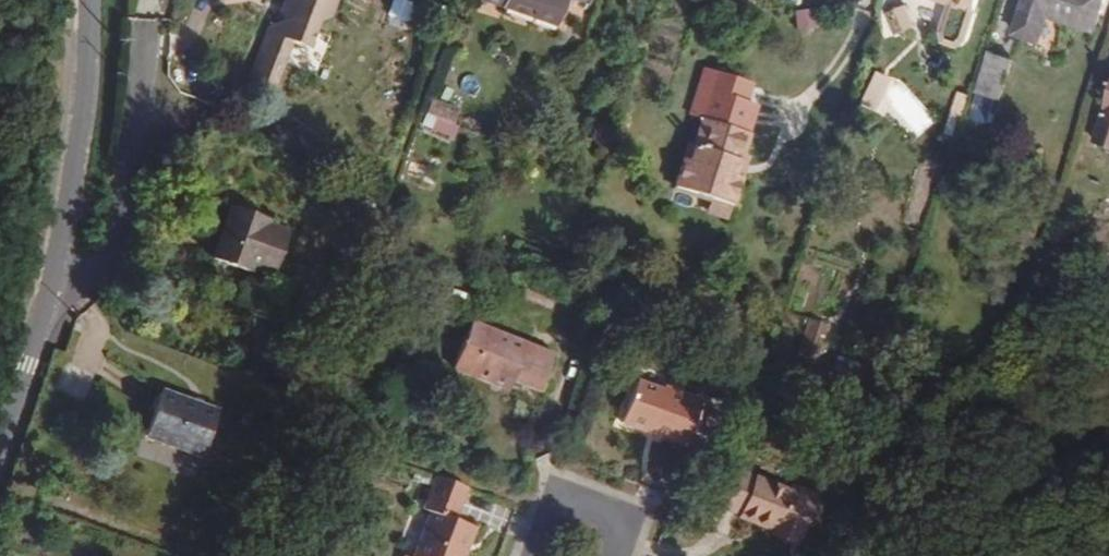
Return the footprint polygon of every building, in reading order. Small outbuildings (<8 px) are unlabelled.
[(289,44),(309,51),(319,22),(329,16),(334,0),(284,0),(281,8),(291,12),(289,17),(265,26),(241,92),(268,102),(289,44)] [(565,0),(481,0),(480,2),(505,11),(507,5),(535,15),(537,9),(559,17),(565,0)] [(1025,18),(1049,26),(1058,0),(1031,0),(1025,18)] [(1108,9),(1108,0),(1063,0),(1107,15),(1108,9)] [(535,15),(507,5),(505,11),(556,28),(559,17),(537,9),(535,15)] [(1010,83),(1023,45),(1002,38),(988,76),(1010,83)] [(755,90),(759,75),(715,61),(710,76),(755,90)] [(747,164),(753,145),(760,124),(758,123),(767,94),(755,90),(710,76),(700,106),(711,109),(703,134),(699,133),(685,177),(742,195),(752,166),(747,164)] [(450,135),(461,109),(433,98),(423,124),(450,135)] [(752,166),(758,146),(753,145),(747,164),(752,166)] [(742,195),(685,177),(681,191),(738,209),(742,195)] [(287,252),(299,217),(284,212),(283,215),(262,208),(265,199),(243,191),(227,235),(263,247),(265,243),(287,252)] [(279,210),(281,204),(265,199),(262,208),(283,215),(284,212),(279,210)] [(834,353),(846,316),(825,309),(813,346),(834,353)] [(539,387),(552,353),(467,321),(451,366),(508,388),(513,377),(539,387)] [(685,445),(701,399),(663,386),(662,389),(634,379),(619,422),(650,432),(651,429),(666,434),(664,437),(685,445)] [(200,452),(214,410),(157,392),(143,433),(200,452)] [(183,451),(176,470),(202,480),(210,460),(183,451)] [(487,526),(467,518),(479,485),(446,473),(433,507),(441,510),(424,555),(469,555),(475,540),(481,542),(487,526)] [(812,545),(831,495),(805,485),(804,490),(769,476),(766,484),(752,479),(740,507),(754,513),(752,517),(771,526),(774,520),(787,525),(784,534),(812,545)] [(481,542),(475,540),(469,555),(477,555),(481,542)]
